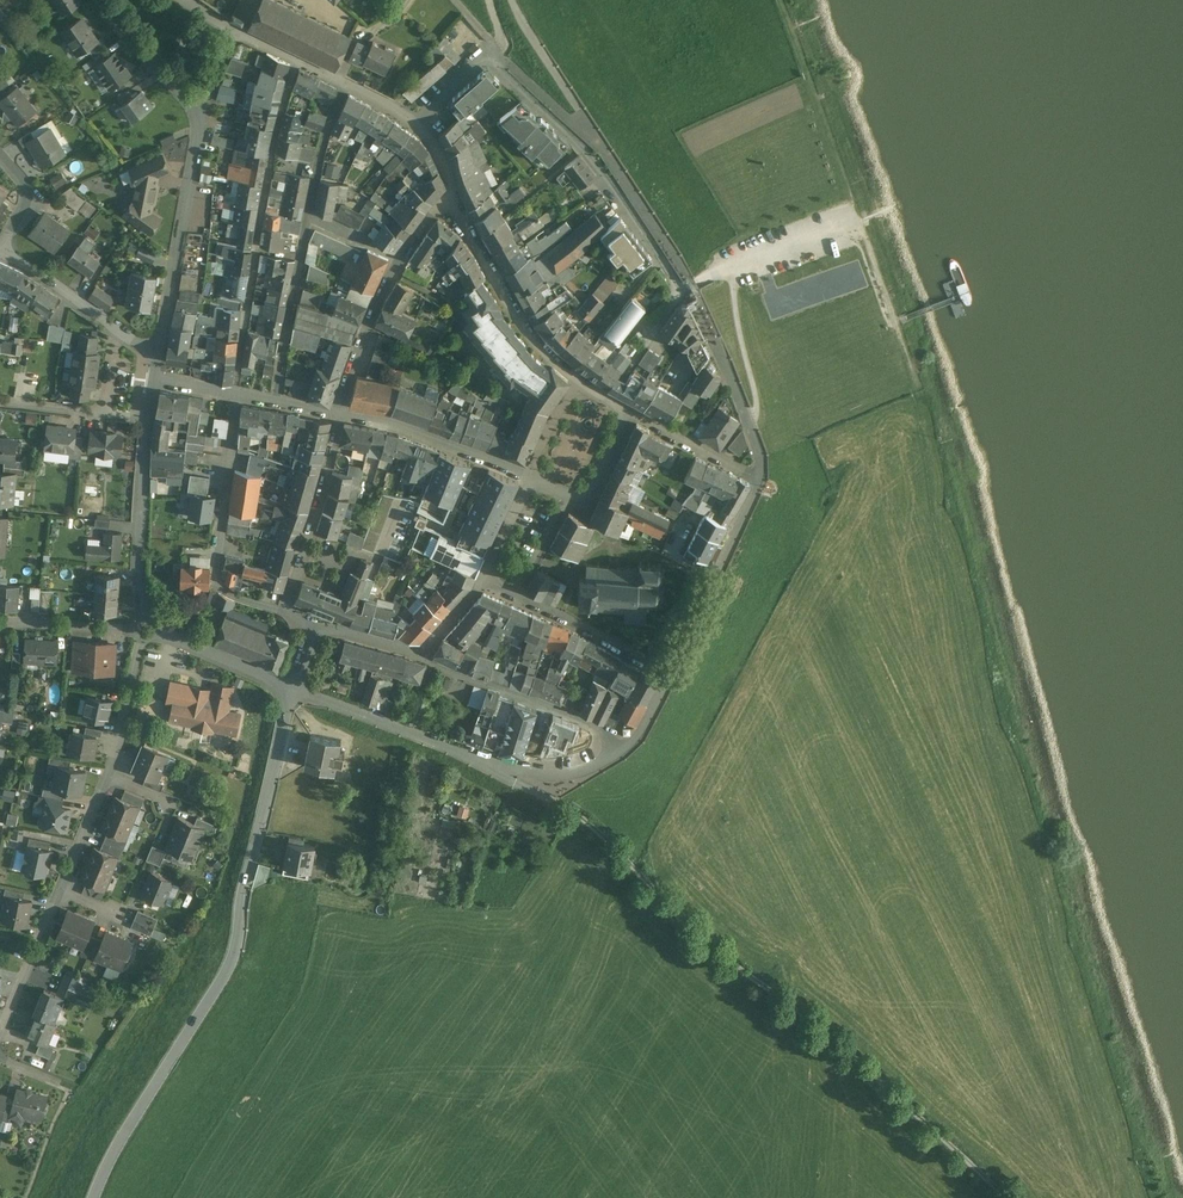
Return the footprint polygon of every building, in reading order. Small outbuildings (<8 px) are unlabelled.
[(63,14),(80,2),(79,0),(53,0),(63,14)] [(272,0),(262,0),(248,29),(335,71),(342,57),(351,38),(272,0)] [(244,20),(232,14),(230,19),(242,25),(244,20)] [(82,19),(62,33),(77,55),(87,48),(97,41),(96,41),(82,19)] [(97,41),(87,48),(94,58),(107,49),(100,38),(96,41),(97,41)] [(452,46),(443,39),(436,46),(445,54),(451,48),(452,46)] [(385,47),(373,41),(370,48),(357,42),(349,57),(363,63),(364,62),(385,73),(396,51),(386,46),(385,47)] [(451,48),(445,54),(437,61),(446,71),(460,58),(451,48)] [(115,52),(93,67),(109,90),(131,75),(115,52)] [(290,64),(267,53),(262,68),(270,72),(285,79),(290,64)] [(351,62),(342,57),(335,71),(344,76),(351,62)] [(247,63),(232,58),(226,72),(242,77),(247,63)] [(437,61),(402,91),(411,101),(446,71),(437,61)] [(270,72),(262,68),(259,76),(268,79),(270,72)] [(320,79),(300,69),(293,88),(311,97),(311,96),(320,79)] [(285,79),(270,72),(268,79),(266,85),(283,90),(285,79)] [(268,79),(259,76),(257,82),(264,85),(266,85),(268,79)] [(490,77),(484,77),(482,78),(480,78),(471,86),(470,86),(457,97),(462,102),(460,104),(466,110),(470,107),(471,109),(483,99),(481,97),(497,84),(491,76),(490,77)] [(0,80),(0,91),(3,89),(9,85),(3,78),(0,80)] [(338,88),(320,79),(311,96),(319,100),(319,99),(322,100),(320,103),(322,104),(323,102),(331,106),(338,88)] [(257,82),(255,81),(253,93),(261,95),(264,85),(257,82)] [(234,102),(238,88),(221,83),(217,97),(234,102)] [(266,85),(264,85),(261,95),(269,97),(280,100),(283,90),(266,85)] [(0,100),(0,105),(16,126),(35,111),(17,87),(7,95),(0,100)] [(129,90),(117,98),(121,104),(133,96),(129,90)] [(121,104),(121,105),(121,106),(122,105),(133,120),(132,121),(133,122),(152,108),(139,91),(133,96),(121,104)] [(261,95),(253,93),(252,102),(258,103),(261,95)] [(366,103),(349,94),(339,116),(353,123),(354,121),(366,103)] [(269,97),(261,95),(258,103),(267,105),(269,97)] [(308,103),(296,96),(293,104),(302,107),(305,108),(308,103)] [(252,102),(250,109),(276,115),(278,107),(269,105),(267,105),(258,103),(252,102)] [(366,103),(354,121),(361,125),(362,126),(373,108),(366,103)] [(330,109),(319,105),(316,112),(327,116),(330,109)] [(551,134),(545,129),(549,125),(541,118),(538,118),(538,119),(529,111),(523,111),(517,105),(500,119),(508,126),(507,127),(520,139),(519,139),(519,141),(533,154),(535,152),(548,164),(563,151),(565,149),(559,143),(559,137),(553,131),(551,134)] [(480,106),(472,113),(477,120),(478,121),(487,114),(480,106)] [(302,107),(300,116),(301,117),(297,128),(302,130),(304,124),(309,110),(305,108),(302,107)] [(373,108),(362,126),(368,130),(379,112),(373,108)] [(276,115),(250,109),(248,123),(258,125),(258,126),(272,129),(276,115)] [(316,112),(310,110),(305,124),(304,124),(302,130),(301,132),(318,138),(327,116),(316,112)] [(379,112),(368,130),(372,132),(374,134),(387,117),(379,112)] [(300,116),(285,113),(282,127),(297,130),(297,128),(301,117),(300,116)] [(477,120),(472,113),(469,116),(470,117),(475,122),(477,120)] [(461,118),(439,137),(445,146),(461,133),(462,134),(465,131),(469,128),(473,124),(468,118),(464,115),(461,118)] [(353,123),(339,116),(332,132),(337,134),(340,135),(346,139),(353,123)] [(387,117),(374,134),(377,136),(382,139),(394,122),(387,117)] [(51,120),(30,132),(33,138),(50,129),(64,153),(71,149),(63,135),(61,136),(51,120)] [(473,124),(469,128),(475,137),(480,134),(485,130),(478,121),(477,120),(475,122),(473,124)] [(394,122),(382,139),(384,141),(398,151),(410,134),(394,122)] [(258,125),(248,123),(245,139),(249,140),(256,141),(257,135),(270,138),(272,129),(258,126),(258,125)] [(362,126),(361,125),(355,138),(363,142),(366,134),(368,130),(362,126)] [(297,130),(282,127),(279,136),(294,140),(296,133),(297,130)] [(33,138),(26,143),(27,145),(41,167),(64,153),(50,129),(33,138)] [(461,133),(445,146),(451,157),(464,144),(470,139),(465,131),(462,134),(461,133)] [(30,132),(17,140),(22,148),(27,145),(26,143),(33,138),(30,132)] [(301,134),(296,133),(294,140),(301,142),(303,134),(301,134)] [(173,134),(160,140),(163,147),(176,141),(173,134)] [(410,134),(398,151),(406,156),(420,141),(410,134)] [(257,135),(256,141),(249,140),(248,142),(247,146),(246,152),(266,155),(270,138),(257,135)] [(294,140),(279,136),(275,153),(298,158),(300,146),(302,142),(301,142),(294,140)] [(382,139),(377,136),(371,146),(376,149),(382,139)] [(464,144),(451,157),(453,173),(456,183),(483,169),(481,165),(487,161),(487,160),(485,156),(476,137),(475,137),(471,140),(470,139),(464,144)] [(384,141),(382,139),(376,149),(379,150),(381,146),(381,145),(384,141)] [(398,151),(384,141),(381,145),(381,146),(394,155),(396,152),(398,151)] [(404,158),(402,160),(411,169),(413,167),(421,160),(429,152),(420,141),(406,156),(404,158)] [(244,146),(238,145),(235,157),(243,158),(244,152),(246,152),(247,146),(244,146)] [(366,147),(361,145),(358,151),(363,153),(366,147)] [(316,150),(300,146),(298,158),(310,161),(312,155),(314,155),(316,150)] [(374,151),(368,148),(364,154),(370,156),(371,157),(374,151)] [(363,153),(358,151),(357,153),(356,155),(368,161),(370,156),(364,154),(363,153)] [(246,152),(244,152),(243,158),(242,165),(264,169),(266,155),(246,152)] [(438,172),(429,152),(421,160),(425,169),(429,179),(438,172)] [(162,155),(120,174),(124,184),(129,181),(131,186),(136,184),(136,185),(133,200),(123,214),(150,234),(161,219),(151,212),(153,203),(152,201),(155,187),(156,186),(158,176),(169,172),(162,155)] [(397,155),(385,168),(389,172),(395,166),(402,160),(399,157),(397,155)] [(581,158),(567,170),(573,178),(577,184),(581,187),(596,176),(581,158)] [(425,169),(421,160),(413,167),(419,174),(425,169)] [(487,161),(481,165),(483,169),(490,165),(488,160),(487,160),(487,161)] [(341,167),(328,163),(325,175),(338,178),(341,167)] [(264,169),(242,165),(240,174),(239,181),(261,185),(264,169)] [(399,170),(395,166),(389,172),(385,176),(395,185),(402,178),(404,176),(402,173),(399,170)] [(483,169),(456,183),(469,209),(488,196),(493,191),(483,169)] [(287,173),(275,170),(273,179),(285,182),(287,173)] [(567,170),(557,178),(563,185),(569,181),(573,178),(567,170)] [(240,174),(230,172),(228,178),(239,181),(240,174)] [(429,179),(425,182),(439,195),(446,188),(438,172),(429,179)] [(310,177),(287,173),(285,182),(283,190),(288,191),(288,192),(296,194),(294,204),(304,206),(310,177)] [(409,173),(403,178),(409,185),(415,178),(413,177),(409,173)] [(403,178),(402,178),(395,185),(402,192),(409,185),(403,178)] [(511,182),(508,178),(503,183),(505,188),(511,182)] [(573,178),(569,181),(573,187),(577,184),(573,178)] [(425,182),(422,179),(413,189),(431,204),(439,195),(425,182)] [(339,184),(320,180),(318,192),(336,195),(339,184)] [(261,185),(239,181),(236,197),(237,197),(235,204),(244,206),(244,205),(257,207),(261,185)] [(503,183),(493,191),(501,202),(502,201),(509,196),(505,188),(503,183)] [(87,197),(71,187),(58,196),(76,211),(87,197)] [(283,190),(271,187),(269,196),(281,199),(283,190)] [(374,192),(364,187),(362,193),(370,198),(374,192)] [(509,196),(502,201),(503,204),(506,207),(509,207),(525,194),(520,187),(509,196)] [(431,204),(413,189),(407,195),(412,199),(425,211),(431,204)] [(288,191),(283,190),(281,199),(278,215),(282,216),(301,221),(302,221),(304,206),(294,204),(296,194),(288,192),(288,191)] [(336,195),(318,192),(314,211),(331,220),(336,195)] [(393,207),(374,192),(370,198),(377,202),(389,211),(389,210),(390,210),(393,207)] [(236,197),(225,194),(224,202),(225,202),(235,204),(237,197),(236,197)] [(405,194),(397,203),(396,202),(393,207),(390,210),(389,211),(396,216),(411,230),(425,211),(412,199),(407,195),(405,194)] [(488,196),(469,209),(475,220),(496,205),(488,196)] [(603,196),(593,205),(598,211),(608,202),(603,196)] [(370,198),(359,213),(365,216),(366,217),(370,212),(374,207),(377,202),(370,198)] [(244,206),(235,204),(235,207),(233,219),(232,223),(241,224),(254,227),(257,207),(244,205),(244,206)] [(359,213),(341,204),(334,217),(359,229),(365,216),(359,213)] [(496,205),(475,220),(481,233),(504,219),(499,208),(497,205),(496,205)] [(277,208),(267,206),(266,212),(278,215),(277,208)] [(384,214),(374,207),(370,212),(385,223),(388,226),(392,222),(383,215),(384,214)] [(534,211),(527,217),(532,223),(538,218),(534,211)] [(266,212),(263,227),(281,229),(282,216),(278,215),(266,212)] [(555,245),(542,256),(556,272),(560,270),(569,262),(582,252),(598,237),(607,228),(595,213),(576,229),(555,245)] [(69,229),(51,216),(48,220),(41,215),(29,233),(54,251),(69,229)] [(301,221),(282,216),(281,229),(280,234),(288,235),(289,230),(300,233),(301,221)] [(392,222),(388,226),(403,240),(411,230),(396,216),(392,222)] [(504,219),(481,233),(492,249),(512,236),(514,234),(512,232),(506,222),(511,219),(508,216),(504,219)] [(527,217),(517,225),(518,228),(520,230),(528,225),(532,223),(527,217)] [(652,260),(621,218),(599,237),(616,259),(610,263),(618,273),(624,269),(630,279),(652,260)] [(452,230),(438,220),(428,234),(442,243),(440,244),(441,244),(445,248),(448,252),(460,237),(452,230)] [(566,222),(548,236),(553,243),(572,229),(566,222)] [(388,226),(385,223),(372,240),(394,252),(403,240),(388,226)] [(96,236),(100,231),(90,224),(86,229),(96,236)] [(254,227),(241,224),(238,238),(238,247),(250,250),(254,227)] [(520,230),(519,231),(523,238),(525,238),(534,232),(528,225),(520,230)] [(281,229),(263,227),(260,245),(277,250),(280,234),(281,229)] [(361,251),(315,230),(310,242),(319,246),(356,262),(361,251)] [(514,234),(512,236),(516,242),(523,238),(519,231),(514,234)] [(288,235),(280,234),(277,250),(289,251),(290,243),(291,235),(288,235)] [(428,234),(411,258),(417,262),(423,266),(433,254),(441,244),(440,244),(442,243),(428,234)] [(539,240),(536,236),(526,243),(533,256),(536,260),(542,256),(555,245),(554,245),(553,244),(553,243),(547,235),(539,240)] [(85,236),(68,260),(89,275),(98,261),(87,253),(94,243),(85,236)] [(512,236),(492,249),(499,261),(519,247),(516,242),(512,236)] [(475,258),(460,237),(448,252),(444,258),(445,258),(452,267),(457,275),(460,273),(460,272),(475,258)] [(319,246),(310,242),(305,262),(314,266),(319,246)] [(297,243),(290,243),(289,251),(296,252),(297,243)] [(526,243),(519,247),(527,259),(533,256),(526,243)] [(235,249),(224,247),(222,256),(234,258),(235,249)] [(519,247),(499,261),(505,272),(527,259),(519,247)] [(445,248),(440,254),(444,258),(448,252),(445,248)] [(251,252),(235,249),(234,258),(236,259),(236,263),(249,264),(250,258),(251,252)] [(368,250),(351,283),(352,283),(372,293),(388,259),(368,250)] [(440,254),(438,252),(433,259),(439,264),(444,258),(440,254)] [(222,256),(217,255),(217,261),(226,264),(235,266),(236,263),(236,259),(234,258),(222,256)] [(294,261),(269,256),(266,268),(265,272),(266,273),(279,275),(291,277),(294,261)] [(527,259),(505,272),(519,297),(538,285),(545,281),(547,280),(536,260),(533,256),(527,259)] [(556,272),(542,256),(536,260),(547,280),(556,272)] [(475,258),(460,272),(460,273),(468,289),(468,290),(484,276),(475,258)] [(0,262),(0,287),(13,293),(23,273),(0,262)] [(417,262),(411,270),(416,273),(423,266),(417,262)] [(580,272),(569,262),(560,270),(566,282),(568,281),(580,272)] [(235,266),(226,264),(224,275),(233,277),(234,272),(235,266)] [(329,273),(312,265),(309,279),(327,284),(329,273)] [(452,267),(442,276),(450,284),(451,283),(450,282),(457,275),(452,267)] [(411,270),(406,268),(403,273),(412,278),(416,273),(411,270)] [(547,280),(545,281),(548,285),(551,289),(552,288),(561,282),(563,285),(566,282),(560,270),(547,280)] [(156,277),(130,272),(127,288),(153,293),(156,277)] [(248,274),(234,272),(233,277),(230,298),(243,300),(248,274)] [(41,286),(23,274),(23,273),(13,293),(14,293),(10,300),(27,310),(31,304),(41,286)] [(198,276),(182,273),(179,290),(195,292),(198,276)] [(279,275),(266,273),(265,284),(262,283),(261,286),(269,288),(288,291),(291,277),(279,275)] [(233,277),(224,275),(220,295),(230,297),(230,298),(233,277)] [(609,275),(600,286),(609,294),(618,282),(609,275)] [(549,369),(537,360),(524,346),(525,345),(512,331),(514,329),(500,315),(502,313),(497,307),(499,306),(488,290),(481,280),(485,277),(485,276),(484,276),(468,290),(468,289),(468,290),(465,293),(472,303),(464,309),(472,322),(468,325),(475,336),(473,338),(486,352),(485,353),(498,367),(496,368),(510,384),(512,383),(530,396),(527,401),(513,434),(534,442),(547,412),(569,382),(551,367),(549,369)] [(440,280),(435,286),(439,289),(443,283),(440,280)] [(414,290),(398,281),(385,303),(401,311),(414,290)] [(545,281),(538,285),(540,290),(548,285),(545,281)] [(583,295),(568,281),(566,282),(563,285),(567,289),(573,296),(574,295),(579,300),(583,295)] [(561,282),(552,288),(555,290),(559,294),(567,289),(563,285),(561,282)] [(372,293),(352,283),(346,297),(367,305),(372,293)] [(443,283),(439,289),(444,292),(448,287),(443,283)] [(261,286),(256,285),(254,293),(267,295),(269,288),(261,286)] [(538,285),(519,297),(524,306),(529,314),(547,302),(556,296),(559,294),(555,290),(545,296),(543,294),(540,290),(538,285)] [(59,298),(41,286),(31,304),(48,317),(59,298)] [(96,286),(89,297),(95,301),(102,290),(96,286)] [(153,293),(127,288),(124,305),(151,309),(153,293)] [(288,291),(269,288),(267,295),(266,301),(285,305),(288,291)] [(559,294),(556,296),(561,305),(567,301),(569,300),(573,296),(567,289),(559,294)] [(114,299),(102,290),(95,301),(107,310),(114,299)] [(317,293),(303,290),(300,304),(313,308),(315,300),(317,293)] [(604,303),(592,293),(583,304),(594,314),(604,303)] [(230,297),(220,295),(220,298),(217,297),(216,303),(228,307),(229,300),(230,297)] [(346,297),(340,295),(334,308),(332,313),(336,314),(336,315),(359,324),(367,305),(346,297)] [(579,300),(574,295),(573,296),(569,300),(574,305),(571,309),(573,311),(581,302),(579,300)] [(631,297),(604,331),(618,342),(645,308),(631,297)] [(198,303),(177,299),(175,310),(196,314),(198,303)] [(229,300),(228,307),(229,308),(240,310),(242,302),(229,300)] [(323,302),(315,300),(313,308),(320,310),(323,302)] [(263,303),(253,301),(251,313),(260,315),(263,315),(265,306),(263,305),(263,303)] [(285,305),(266,301),(265,306),(263,315),(269,316),(282,319),(285,305)] [(331,305),(323,302),(320,310),(328,312),(330,307),(331,305)] [(547,302),(529,314),(534,324),(552,312),(547,302)] [(300,304),(298,303),(293,325),(321,333),(352,342),(359,324),(336,315),(336,314),(332,313),(328,312),(320,310),(313,308),(300,304)] [(401,311),(385,303),(375,323),(403,336),(406,338),(406,337),(407,337),(407,338),(416,318),(401,311)] [(594,314),(583,304),(578,310),(585,317),(589,320),(594,314)] [(687,304),(681,304),(679,307),(677,307),(660,331),(689,350),(697,344),(704,338),(691,310),(689,309),(687,304)] [(224,308),(216,308),(215,318),(221,319),(222,309),(224,310),(224,308)] [(224,310),(222,309),(221,319),(220,326),(238,328),(240,311),(224,310)] [(552,312),(534,324),(546,339),(563,321),(555,309),(552,312)] [(196,314),(175,310),(172,326),(171,326),(166,362),(186,365),(191,330),(192,330),(196,314)] [(10,329),(18,329),(19,315),(10,315),(10,329)] [(263,315),(260,315),(257,331),(266,334),(269,316),(263,315)] [(210,317),(203,316),(202,323),(211,324),(210,317)] [(282,319),(269,316),(266,334),(279,337),(282,319)] [(215,318),(210,317),(211,324),(220,326),(221,319),(215,318)] [(563,321),(546,339),(558,351),(578,329),(569,321),(566,325),(563,321)] [(202,323),(196,322),(195,336),(199,336),(201,337),(201,336),(202,336),(202,333),(217,334),(216,337),(216,338),(219,338),(220,326),(211,324),(202,323)] [(65,328),(49,323),(46,339),(62,342),(65,328)] [(321,333),(293,325),(291,343),(316,351),(321,333)] [(238,328),(220,326),(219,338),(237,340),(239,328),(238,328)] [(595,332),(589,327),(583,333),(589,339),(595,332)] [(583,333),(578,329),(558,351),(575,366),(590,348),(594,344),(589,339),(583,333)] [(259,334),(248,331),(242,366),(253,368),(255,356),(259,334)] [(618,342),(604,331),(599,338),(604,342),(613,349),(618,342)] [(96,337),(81,334),(79,346),(95,348),(96,337)] [(270,337),(259,334),(255,356),(266,358),(270,337)] [(394,340),(380,334),(375,349),(390,354),(394,340)] [(407,338),(406,337),(406,338),(403,336),(400,343),(420,351),(423,345),(407,338)] [(219,338),(216,338),(208,337),(206,349),(213,350),(235,353),(237,340),(219,338)] [(279,339),(270,337),(266,358),(275,360),(279,339)] [(38,339),(24,338),(22,351),(36,353),(38,339)] [(719,369),(704,338),(697,344),(706,363),(705,365),(705,366),(706,367),(708,364),(710,363),(715,367),(715,368),(713,372),(715,373),(718,369),(719,369)] [(323,361),(321,369),(340,375),(351,346),(331,339),(323,361)] [(613,349),(604,342),(596,352),(610,363),(612,361),(618,353),(613,349)] [(21,344),(12,343),(11,353),(20,354),(21,344)] [(95,348),(79,346),(78,351),(75,350),(72,368),(96,371),(99,354),(97,354),(94,350),(95,348)] [(197,348),(195,348),(193,358),(206,359),(212,360),(213,350),(206,349),(197,348)] [(596,352),(590,348),(575,366),(596,381),(610,363),(596,352)] [(390,354),(375,349),(366,379),(381,381),(390,354)] [(661,358),(648,349),(638,364),(651,372),(661,358)] [(235,353),(213,350),(212,360),(217,360),(234,362),(235,353)] [(618,353),(612,361),(623,369),(631,358),(623,352),(620,350),(618,353)] [(275,360),(266,358),(263,372),(273,374),(275,360)] [(205,362),(201,362),(200,367),(206,368),(216,369),(217,360),(212,360),(206,359),(205,362)] [(323,361),(316,359),(314,366),(317,367),(321,369),(323,361)] [(234,362),(217,360),(216,369),(224,370),(224,367),(233,369),(234,362)] [(623,369),(612,361),(610,363),(596,381),(608,390),(617,377),(623,369)] [(706,367),(705,366),(692,384),(696,387),(708,395),(713,388),(717,382),(720,377),(715,373),(713,372),(715,368),(715,367),(710,363),(708,364),(706,367)] [(200,367),(193,367),(195,377),(205,379),(206,368),(200,367)] [(216,369),(206,368),(205,379),(231,385),(233,369),(224,367),(224,370),(216,369)] [(321,369),(317,367),(311,385),(307,399),(329,406),(340,375),(321,369)] [(96,371),(72,368),(70,385),(74,385),(73,390),(88,392),(89,387),(94,388),(96,371)] [(626,383),(618,395),(630,401),(644,381),(631,374),(626,383)] [(366,379),(357,377),(349,408),(390,415),(391,412),(399,387),(400,385),(381,381),(366,379)] [(617,377),(608,390),(613,393),(618,395),(626,383),(622,380),(617,377)] [(301,382),(293,380),(286,379),(285,383),(291,385),(288,393),(296,396),(301,382)] [(644,381),(630,401),(644,409),(658,385),(645,379),(644,381)] [(692,384),(689,381),(678,397),(682,399),(689,388),(692,384)] [(311,385),(301,382),(296,396),(307,399),(311,385)] [(462,386),(455,382),(449,390),(457,395),(462,386)] [(678,397),(658,385),(644,409),(667,422),(682,400),(682,399),(678,397)] [(468,390),(462,386),(457,395),(465,398),(468,390)] [(436,400),(399,387),(391,412),(427,424),(428,424),(436,409),(439,401),(436,400)] [(693,391),(689,388),(682,399),(682,400),(691,406),(699,395),(693,391)] [(88,392),(73,390),(72,397),(87,399),(88,392)] [(477,396),(468,390),(465,398),(474,402),(477,396)] [(175,394),(160,392),(156,414),(171,417),(175,394)] [(189,396),(175,394),(171,417),(179,418),(185,419),(187,412),(189,396)] [(203,399),(189,396),(187,412),(200,415),(203,399)] [(488,402),(477,396),(474,402),(473,405),(479,407),(485,409),(488,402)] [(443,397),(439,401),(436,409),(444,411),(450,402),(443,397)] [(492,403),(488,401),(488,402),(485,409),(482,416),(481,418),(486,420),(489,413),(491,413),(495,404),(492,403)] [(708,425),(701,436),(718,447),(723,440),(725,441),(738,421),(729,415),(733,411),(723,404),(716,414),(708,425)] [(260,409),(242,405),(239,433),(248,434),(248,432),(249,422),(258,424),(260,409)] [(485,409),(479,407),(475,414),(479,415),(482,416),(485,409)] [(271,410),(260,409),(258,424),(249,422),(248,432),(259,434),(260,430),(268,432),(271,410)] [(444,411),(436,409),(428,424),(427,424),(426,428),(438,432),(439,432),(436,431),(447,412),(444,411)] [(447,412),(436,431),(439,432),(450,436),(459,413),(456,412),(449,409),(447,412)] [(287,414),(271,410),(268,432),(284,435),(287,414)] [(710,410),(702,421),(708,425),(716,414),(710,410)] [(26,422),(36,422),(36,413),(27,412),(26,422)] [(200,415),(187,412),(185,419),(189,420),(188,425),(198,426),(200,415)] [(469,416),(459,413),(450,436),(461,440),(469,416)] [(177,430),(169,429),(171,417),(156,414),(152,435),(151,447),(185,450),(185,449),(186,442),(187,433),(188,431),(180,430),(177,430)] [(299,416),(287,414),(284,435),(282,444),(289,445),(292,430),(296,431),(299,416)] [(600,428),(598,414),(581,416),(583,430),(600,428)] [(477,418),(470,415),(469,416),(461,440),(471,444),(481,419),(477,418)] [(179,418),(171,417),(169,429),(177,430),(177,428),(179,418)] [(331,423),(302,417),(301,425),(308,427),(329,431),(331,423)] [(486,420),(481,418),(481,419),(471,444),(486,449),(495,430),(497,425),(486,420)] [(373,429),(344,424),(339,444),(367,449),(368,444),(369,444),(373,429)] [(652,432),(637,424),(627,443),(640,450),(639,451),(649,456),(657,459),(665,443),(665,442),(651,435),(652,432)] [(74,430),(48,426),(46,449),(69,452),(72,452),(74,437),(74,430)] [(329,431),(308,427),(304,443),(324,449),(329,431)] [(743,428),(728,447),(739,456),(748,445),(743,428)] [(387,433),(373,429),(369,444),(368,444),(367,449),(367,453),(377,455),(381,456),(387,433)] [(506,434),(495,430),(486,449),(504,455),(509,441),(504,439),(506,434)] [(115,433),(99,431),(98,433),(91,432),(89,451),(96,452),(96,454),(113,456),(113,454),(120,455),(122,436),(115,435),(115,433)] [(204,436),(187,433),(186,442),(204,444),(204,436)] [(248,434),(239,433),(238,446),(249,449),(250,435),(248,434)] [(398,436),(387,433),(381,456),(388,458),(392,459),(394,453),(398,436)] [(513,434),(512,433),(509,441),(504,455),(526,464),(534,442),(513,434)] [(414,442),(398,436),(394,453),(400,455),(398,461),(395,471),(403,474),(414,442)] [(83,438),(74,437),(72,452),(69,452),(68,458),(69,458),(81,459),(83,438)] [(277,439),(267,437),(267,448),(277,450),(277,439)] [(0,439),(0,459),(4,460),(14,461),(14,460),(16,441),(0,439)] [(204,444),(186,442),(185,449),(198,451),(203,452),(204,444)] [(304,443),(302,442),(298,456),(321,462),(324,449),(304,443)] [(414,442),(403,474),(410,476),(405,487),(412,490),(416,478),(417,478),(428,447),(414,442)] [(640,450),(627,443),(620,459),(637,468),(641,470),(642,471),(649,456),(639,451),(640,450)] [(672,447),(665,443),(657,459),(665,463),(672,447)] [(289,445),(282,444),(281,452),(291,455),(293,449),(293,446),(289,445)] [(185,450),(151,447),(150,476),(182,477),(183,471),(184,462),(185,450)] [(417,478),(416,480),(428,484),(430,480),(440,452),(428,447),(417,478)] [(69,452),(46,449),(44,460),(68,463),(69,458),(68,458),(69,452)] [(198,451),(185,449),(185,450),(184,462),(196,464),(198,451)] [(440,452),(430,480),(428,484),(417,510),(428,515),(443,522),(463,478),(470,463),(440,452)] [(377,455),(367,453),(364,468),(368,469),(371,469),(374,470),(377,455)] [(266,458),(250,454),(247,468),(262,472),(264,467),(266,458)] [(298,456),(291,455),(289,465),(298,468),(318,473),(321,462),(298,456)] [(289,465),(266,457),(266,458),(264,467),(286,475),(289,465)] [(707,463),(695,458),(684,479),(697,485),(697,484),(707,463)] [(398,461),(392,459),(391,462),(389,469),(395,471),(398,461)] [(637,468),(620,459),(612,474),(629,482),(637,468)] [(25,461),(14,460),(14,461),(4,460),(3,467),(25,469),(25,461)] [(707,463),(697,484),(702,486),(707,489),(718,468),(707,463)] [(318,473),(298,468),(289,465),(286,475),(283,486),(312,495),(318,473)] [(384,467),(381,466),(378,478),(385,480),(389,469),(384,467)] [(25,469),(3,467),(3,474),(14,475),(14,476),(24,477),(25,469)] [(718,468),(707,489),(718,494),(729,473),(718,468)] [(519,482),(489,470),(481,486),(462,526),(455,541),(485,554),(519,482)] [(642,471),(641,470),(637,477),(646,482),(650,475),(642,471)] [(261,476),(235,471),(229,512),(230,512),(251,515),(254,516),(261,476)] [(353,476),(333,471),(329,491),(348,495),(350,487),(353,476)] [(192,493),(188,515),(211,519),(215,496),(206,495),(209,476),(191,473),(188,492),(192,493)] [(718,494),(718,495),(727,499),(739,478),(729,473),(718,494)] [(0,474),(0,502),(12,503),(14,476),(14,475),(3,474),(0,474)] [(612,474),(600,498),(600,499),(622,509),(627,498),(631,490),(633,485),(629,482),(612,474)] [(481,486),(463,478),(445,518),(462,526),(481,486)] [(725,503),(723,507),(734,512),(750,483),(739,478),(727,499),(725,503)] [(283,486),(272,481),(270,490),(281,492),(283,486)] [(644,484),(639,481),(636,486),(641,489),(644,484)] [(702,486),(697,484),(697,485),(694,492),(699,495),(702,486)] [(636,486),(633,485),(631,490),(639,494),(640,492),(641,490),(641,489),(636,486)] [(312,495),(283,486),(281,492),(278,502),(308,511),(312,495)] [(354,488),(350,487),(348,495),(348,499),(355,502),(359,488),(354,487),(354,488)] [(718,494),(707,489),(702,500),(712,505),(717,497),(718,495),(718,494)] [(348,499),(328,493),(323,509),(344,515),(347,505),(348,499)] [(275,502),(265,498),(258,495),(257,501),(271,506),(275,504),(275,502)] [(721,499),(717,497),(712,505),(711,508),(719,514),(719,513),(723,507),(725,503),(720,501),(721,499)] [(631,500),(627,498),(622,509),(628,512),(632,502),(631,501),(631,500)] [(698,507),(689,498),(684,504),(683,504),(692,509),(696,511),(698,507)] [(355,502),(348,499),(347,505),(355,509),(357,502),(355,502)] [(622,509),(600,499),(589,521),(618,535),(621,528),(624,521),(626,515),(628,512),(622,509)] [(278,502),(275,502),(275,504),(273,512),(272,517),(280,519),(302,526),(308,511),(278,502)] [(366,506),(357,502),(355,509),(363,512),(366,506)] [(669,520),(632,502),(628,512),(635,515),(646,520),(664,529),(664,528),(664,529),(669,520)] [(692,509),(683,504),(677,516),(686,521),(692,509)] [(734,512),(723,507),(719,513),(730,519),(734,512)] [(719,514),(711,508),(707,516),(726,525),(730,519),(719,513),(719,514)] [(343,518),(323,511),(317,530),(337,538),(343,518)] [(251,515),(230,512),(228,523),(250,526),(250,523),(251,515)] [(590,526),(568,513),(559,530),(573,538),(587,545),(594,531),(590,526)] [(443,522),(428,515),(427,518),(418,514),(415,523),(420,525),(421,525),(439,532),(443,522)] [(254,516),(251,515),(250,523),(260,524),(261,517),(254,516)] [(646,520),(635,515),(633,518),(631,524),(660,538),(664,529),(646,520)] [(707,516),(705,515),(698,527),(698,528),(718,538),(726,526),(726,525),(707,516)] [(462,526),(445,518),(443,522),(439,532),(438,533),(455,541),(462,526)] [(110,520),(95,519),(94,527),(109,528),(110,520)] [(302,526),(280,519),(275,535),(273,540),(295,546),(302,526)] [(369,526),(363,524),(361,528),(361,530),(359,535),(365,538),(369,526)] [(242,528),(228,525),(227,533),(241,536),(242,528)] [(455,541),(438,533),(439,532),(421,525),(420,525),(411,548),(457,568),(475,576),(485,554),(455,541)] [(730,528),(726,526),(718,538),(722,541),(730,528)] [(718,538),(698,528),(683,555),(704,566),(718,538)] [(275,535),(263,530),(260,537),(273,540),(275,535)] [(587,545),(573,538),(559,530),(550,547),(578,562),(587,545)] [(122,534),(104,532),(103,547),(87,546),(86,557),(120,559),(122,534)] [(359,535),(350,532),(348,536),(346,541),(361,547),(365,538),(359,535)] [(273,540),(265,568),(268,569),(287,575),(295,546),(273,540)] [(245,560),(225,555),(222,569),(228,570),(236,572),(242,573),(245,564),(244,564),(245,560)] [(397,561),(385,556),(382,564),(394,569),(397,561)] [(628,568),(619,567),(619,565),(617,565),(618,559),(609,558),(608,564),(607,564),(607,566),(598,566),(599,564),(597,564),(597,566),(587,565),(586,563),(585,564),(586,566),(586,575),(583,575),(583,577),(579,577),(578,595),(582,595),(582,597),(586,597),(585,606),(584,608),(584,609),(586,608),(594,608),(594,610),(596,610),(596,608),(604,609),(603,611),(605,611),(605,609),(613,610),(613,612),(615,612),(615,610),(623,611),(623,612),(625,612),(624,623),(645,624),(645,610),(647,610),(649,609),(650,605),(648,603),(646,603),(646,602),(654,602),(655,605),(657,604),(656,602),(660,597),(662,598),(663,597),(661,596),(661,589),(664,589),(664,587),(661,587),(658,582),(660,578),(662,579),(663,578),(661,577),(662,572),(664,571),(664,570),(661,571),(659,567),(660,565),(659,565),(658,566),(649,565),(650,563),(648,563),(648,565),(641,564),(641,562),(639,562),(639,569),(629,568),(630,566),(628,565),(628,568)] [(372,563),(362,559),(356,574),(366,578),(372,563)] [(264,569),(245,564),(242,573),(242,574),(261,579),(260,581),(265,583),(268,569),(265,568),(264,568),(264,569)] [(201,566),(190,566),(190,568),(182,568),(181,587),(189,587),(189,589),(200,590),(200,587),(208,588),(209,569),(201,568),(201,566)] [(452,578),(446,575),(443,583),(448,585),(441,593),(445,596),(441,600),(450,608),(470,587),(475,576),(457,568),(452,578)] [(287,575),(268,569),(265,583),(264,585),(283,590),(287,575)] [(236,572),(228,570),(226,579),(225,583),(233,585),(236,572)] [(560,582),(537,570),(532,580),(554,593),(556,588),(560,582)] [(356,574),(351,572),(341,597),(356,603),(359,597),(366,578),(356,574)] [(432,572),(426,580),(427,581),(433,586),(434,587),(440,578),(432,572)] [(118,577),(96,575),(94,594),(116,596),(118,577)] [(554,593),(532,580),(525,590),(548,603),(554,593)] [(433,586),(427,581),(424,584),(430,589),(433,586)] [(341,597),(303,582),(294,602),(350,625),(355,611),(358,604),(356,603),(341,597)] [(17,610),(18,586),(0,585),(0,609),(17,610)] [(427,593),(422,588),(416,594),(424,601),(425,602),(429,598),(426,595),(427,593)] [(165,590),(164,590),(162,589),(160,590),(159,591),(158,592),(157,593),(156,594),(156,596),(156,598),(157,599),(158,600),(159,601),(160,602),(161,602),(163,602),(165,602),(167,601),(168,599),(169,598),(169,596),(169,595),(168,594),(168,592),(167,591),(166,591),(165,590)] [(429,598),(425,602),(442,618),(450,608),(441,600),(445,596),(441,593),(437,589),(429,598)] [(235,601),(218,593),(214,604),(227,609),(230,610),(231,609),(235,601)] [(502,601),(483,593),(475,603),(492,612),(497,614),(502,601)] [(561,596),(554,593),(548,603),(555,606),(561,596)] [(53,596),(39,594),(39,598),(38,612),(51,613),(53,596)] [(116,596),(94,594),(93,613),(114,615),(116,596)] [(39,598),(31,598),(30,611),(38,612),(39,598)] [(376,603),(365,598),(361,612),(373,616),(376,603)] [(425,602),(424,601),(413,614),(417,617),(431,630),(442,618),(425,602)] [(511,606),(502,601),(497,614),(494,621),(498,622),(504,625),(511,606)] [(492,612),(475,603),(464,616),(479,630),(485,623),(485,622),(487,619),(488,618),(492,612)] [(532,615),(511,606),(504,625),(502,630),(523,639),(524,636),(532,615)] [(271,626),(231,609),(230,610),(227,609),(225,617),(267,634),(271,626)] [(361,612),(355,611),(350,625),(368,630),(373,616),(361,612)] [(497,614),(492,612),(488,618),(491,620),(494,622),(494,621),(497,614)] [(544,620),(532,615),(524,636),(528,637),(537,641),(544,620)] [(395,622),(373,616),(368,630),(394,637),(398,624),(398,622),(395,622)] [(464,616),(444,640),(465,649),(470,641),(479,630),(464,616)] [(267,634),(225,617),(215,645),(266,666),(276,638),(267,634)] [(431,630),(417,617),(410,625),(407,628),(399,638),(419,643),(431,630)] [(410,625),(401,618),(398,622),(398,624),(407,628),(410,625)] [(485,622),(485,623),(479,630),(470,641),(476,645),(483,635),(484,632),(490,623),(491,620),(488,618),(485,622)] [(537,641),(536,642),(542,644),(545,646),(545,645),(552,623),(544,620),(537,641)] [(504,625),(498,622),(494,631),(500,634),(502,630),(504,625)] [(571,631),(552,623),(545,645),(545,646),(543,650),(551,653),(553,648),(556,649),(553,656),(558,658),(560,654),(571,631)] [(407,628),(398,624),(394,637),(399,638),(407,628)] [(500,634),(494,631),(489,641),(497,645),(500,634)] [(571,631),(560,654),(569,659),(579,635),(571,631)] [(587,639),(579,635),(569,659),(574,661),(577,663),(578,662),(587,639)] [(288,642),(276,637),(266,666),(265,667),(277,671),(288,642)] [(537,641),(528,637),(523,653),(523,654),(531,657),(533,650),(536,642),(537,641)] [(57,641),(26,639),(25,661),(56,663),(57,641)] [(587,639),(578,662),(594,671),(605,649),(587,639)] [(365,646),(345,640),(340,659),(352,663),(359,665),(365,646)] [(465,649),(444,640),(433,657),(454,667),(461,656),(465,649)] [(465,649),(461,656),(467,660),(476,645),(470,641),(465,649)] [(115,644),(75,642),(73,671),(113,673),(115,644)] [(542,644),(536,642),(533,650),(539,652),(542,644)] [(511,644),(506,660),(510,661),(516,663),(516,662),(517,659),(519,652),(521,647),(511,644)] [(476,645),(467,660),(474,664),(477,658),(482,648),(476,645)] [(378,650),(365,646),(359,665),(367,667),(373,668),(378,650)] [(594,671),(594,672),(610,680),(611,681),(622,659),(605,649),(594,671)] [(406,658),(378,650),(373,668),(378,670),(382,671),(393,674),(399,676),(400,676),(406,659),(406,658)] [(20,653),(12,652),(11,667),(19,667),(20,653)] [(523,653),(519,652),(517,659),(529,663),(531,657),(523,654),(523,653)] [(558,658),(553,656),(550,665),(564,670),(565,668),(568,661),(558,658)] [(490,663),(477,658),(474,664),(469,673),(489,680),(493,664),(490,663)] [(352,663),(340,659),(336,669),(348,672),(352,663)] [(419,662),(406,659),(400,676),(399,676),(399,677),(418,682),(422,669),(417,667),(419,662)] [(574,661),(569,659),(568,661),(565,668),(570,670),(574,661)] [(622,659),(611,681),(616,683),(626,689),(628,690),(640,669),(622,659)] [(528,666),(516,662),(516,663),(515,668),(514,671),(525,674),(528,666)] [(367,667),(359,665),(354,678),(364,681),(367,667)] [(507,666),(502,684),(509,687),(514,671),(515,668),(508,667),(507,666)] [(530,667),(528,666),(525,674),(520,690),(529,693),(535,677),(537,669),(534,668),(530,667)] [(561,675),(548,670),(548,671),(545,679),(545,680),(557,685),(561,675)] [(659,679),(641,670),(630,691),(647,701),(659,679)] [(525,674),(514,671),(509,687),(520,690),(525,674)] [(378,677),(371,675),(362,702),(376,707),(382,688),(384,679),(378,677)] [(545,679),(535,677),(529,693),(539,695),(545,680),(545,679)] [(607,686),(593,678),(581,711),(580,712),(593,717),(608,686),(607,686)] [(347,693),(351,682),(340,679),(337,690),(347,693)] [(211,689),(169,680),(165,701),(173,703),(169,721),(192,726),(192,728),(213,732),(213,730),(236,735),(240,714),(228,711),(233,687),(212,683),(211,689)] [(557,685),(545,680),(539,695),(561,704),(567,688),(557,685)] [(611,681),(610,680),(607,686),(608,686),(613,689),(616,683),(611,681)] [(487,690),(474,686),(467,705),(480,709),(487,690)] [(577,692),(569,690),(564,704),(572,707),(577,693),(586,697),(588,690),(579,686),(577,692)] [(608,686),(593,717),(603,721),(609,709),(612,704),(613,704),(619,692),(613,689),(608,686)] [(391,690),(382,688),(376,707),(385,710),(391,690)] [(499,693),(488,689),(480,712),(492,716),(492,713),(498,696),(499,693)] [(626,689),(620,700),(624,702),(630,691),(628,690),(626,689)] [(432,694),(419,690),(413,708),(414,709),(426,713),(432,694)] [(647,701),(630,691),(624,702),(618,713),(636,722),(647,701)] [(586,697),(577,693),(572,707),(581,711),(586,697)] [(498,696),(492,713),(500,716),(505,699),(498,696)] [(88,697),(84,716),(107,721),(111,702),(88,697)] [(505,699),(500,716),(509,719),(514,702),(505,699)] [(509,719),(498,752),(522,754),(536,710),(514,702),(509,719)] [(426,713),(414,709),(411,719),(424,724),(427,713),(426,713)] [(612,710),(609,709),(603,721),(614,725),(619,715),(617,715),(618,713),(612,710)] [(0,710),(0,717),(1,717),(1,720),(12,722),(13,713),(0,710)] [(491,719),(479,716),(476,723),(488,727),(488,726),(491,719)] [(577,725),(554,717),(548,735),(554,737),(553,741),(564,745),(567,736),(573,738),(575,738),(575,737),(576,736),(577,736),(577,735),(577,734),(577,733),(576,732),(576,731),(575,731),(577,725)] [(504,732),(488,726),(486,734),(482,745),(496,751),(504,732)] [(102,730),(86,727),(84,734),(96,736),(101,737),(102,730)] [(486,734),(474,730),(471,738),(468,737),(467,741),(470,742),(471,741),(482,745),(486,734)] [(84,734),(73,731),(68,753),(92,758),(96,736),(84,734)] [(341,739),(311,733),(304,764),(335,770),(336,762),(342,763),(345,752),(339,751),(341,739)] [(168,754),(144,744),(133,772),(146,777),(157,782),(157,781),(168,754)] [(70,761),(49,757),(47,766),(57,768),(57,766),(69,768),(70,761)] [(69,768),(57,766),(57,768),(55,778),(83,783),(85,771),(69,768)] [(157,782),(146,777),(143,784),(161,791),(164,784),(157,781),(157,782)] [(83,783),(55,778),(53,788),(52,790),(64,792),(80,796),(83,783)] [(53,788),(43,786),(42,795),(62,799),(63,799),(64,792),(52,790),(53,788)] [(5,789),(3,798),(13,800),(15,791),(5,789)] [(144,799),(124,790),(121,799),(138,806),(138,807),(140,808),(144,799)] [(62,799),(46,796),(44,805),(45,805),(45,804),(60,807),(62,799)] [(121,799),(115,797),(108,813),(131,823),(138,807),(138,806),(121,799)] [(60,807),(45,804),(45,805),(43,815),(39,818),(38,822),(41,825),(45,826),(47,825),(49,825),(51,827),(66,830),(70,809),(60,807)] [(6,822),(17,824),(19,814),(9,811),(6,822)] [(131,823),(108,813),(101,830),(107,832),(125,839),(131,823)] [(194,824),(178,817),(173,830),(199,841),(205,829),(205,828),(194,824)] [(214,825),(197,817),(194,824),(205,828),(205,829),(211,832),(214,825)] [(13,837),(22,839),(24,828),(14,827),(13,837)] [(199,841),(173,830),(165,848),(192,859),(199,841)] [(125,839),(107,832),(103,841),(123,849),(127,840),(125,839)] [(50,842),(29,838),(27,846),(48,850),(50,842)] [(123,849),(103,841),(99,850),(117,857),(117,858),(119,859),(123,849)] [(315,846),(288,841),(283,863),(311,868),(312,858),(316,859),(317,852),(315,851),(315,846)] [(166,851),(152,845),(146,860),(160,865),(166,851)] [(48,850),(27,846),(22,870),(44,875),(47,861),(49,861),(52,851),(48,850)] [(99,850),(94,847),(87,864),(110,874),(117,858),(117,857),(99,850)] [(110,874),(87,864),(80,880),(86,883),(103,890),(104,889),(110,874)] [(173,881),(151,872),(141,896),(162,905),(173,881)] [(103,890),(86,883),(81,893),(100,901),(105,890),(104,889),(103,890)] [(24,892),(5,888),(3,895),(9,897),(9,896),(22,899),(24,892)] [(22,899),(9,896),(9,897),(6,911),(3,913),(2,919),(3,922),(26,927),(31,901),(22,899)] [(94,922),(67,911),(62,924),(56,937),(57,938),(82,948),(83,949),(88,935),(94,922)] [(157,919),(137,911),(134,920),(154,928),(157,919)] [(154,928),(134,920),(130,928),(150,936),(154,928)] [(55,922),(47,941),(54,944),(57,938),(56,937),(62,924),(55,922)] [(96,955),(94,958),(107,964),(118,938),(105,932),(102,941),(96,955)] [(88,935),(83,949),(82,948),(79,955),(87,958),(89,953),(95,938),(88,935)] [(102,941),(95,938),(89,953),(96,955),(102,941)] [(118,938),(107,964),(121,969),(124,960),(128,959),(129,956),(128,952),(132,943),(118,938)] [(67,971),(61,985),(73,990),(79,976),(67,971)] [(79,976),(73,990),(61,985),(58,993),(90,1006),(96,990),(85,986),(88,979),(79,976)] [(63,997),(44,989),(34,1014),(36,1015),(53,1022),(63,997)] [(53,1022),(36,1015),(28,1037),(41,1042),(48,1045),(48,1044),(56,1024),(53,1022)] [(48,1045),(41,1042),(36,1053),(49,1058),(54,1047),(48,1044),(48,1045)] [(30,1090),(27,1089),(24,1091),(16,1089),(13,1102),(10,1112),(11,1112),(11,1115),(21,1118),(22,1114),(42,1120),(45,1106),(44,1106),(47,1097),(32,1093),(30,1090)] [(6,1101),(2,1119),(9,1121),(9,1120),(11,1115),(11,1112),(10,1112),(13,1102),(6,1101)] [(2,1119),(0,1127),(0,1129),(9,1131),(12,1121),(9,1120),(9,1121),(2,1119)]
